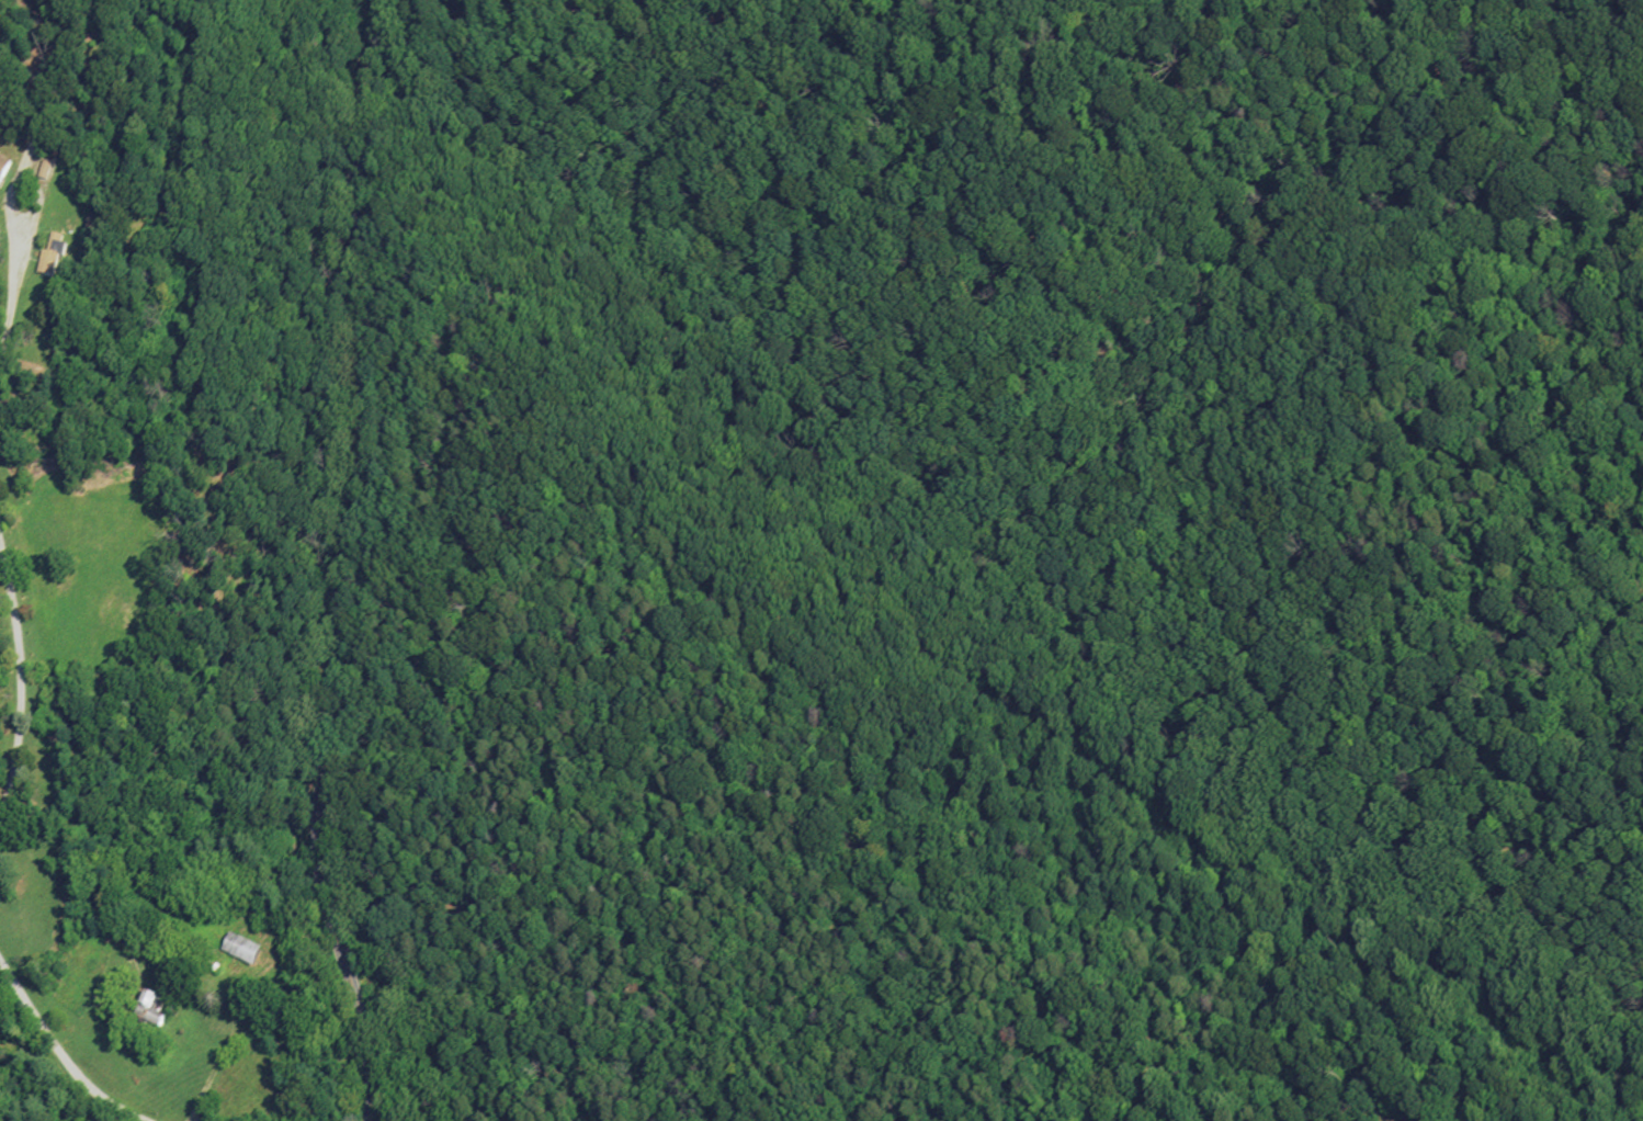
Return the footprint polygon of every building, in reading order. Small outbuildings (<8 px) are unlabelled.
[(11,163),(0,158),(0,185),(11,163)] [(63,237),(52,235),(47,253),(41,251),(36,273),(53,278),(63,237)] [(53,246),(43,243),(39,254),(33,251),(26,273),(43,278),(53,246)] [(222,958),(253,972),(261,954),(229,940),(222,958)] [(144,997),(132,1019),(157,1032),(165,1019),(151,1012),(156,1004),(144,997)]
